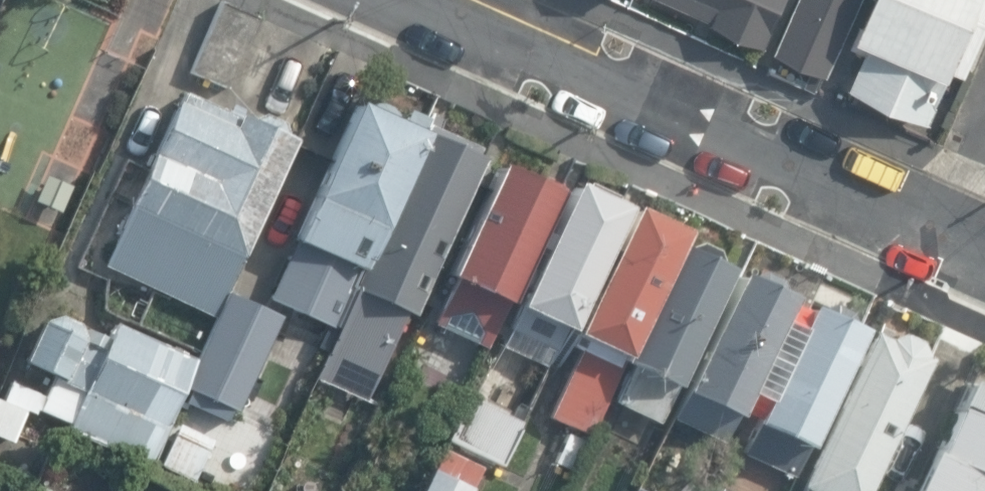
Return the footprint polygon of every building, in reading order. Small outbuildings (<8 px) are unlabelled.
[(755,34),(770,0),(679,0),(755,34)] [(820,68),(851,0),(788,0),(769,45),(820,68)] [(845,41),(862,48),(849,78),(927,112),(952,58),(964,63),(984,16),(984,0),(863,0),(845,41)] [(299,149),(187,97),(113,252),(225,304),(299,149)] [(433,133),(366,103),(306,236),(345,253),(316,317),(344,330),(433,133)] [(493,160),(433,133),(344,330),(405,357),(493,160)] [(515,305),(567,193),(508,166),(438,316),(497,343),(515,305)] [(573,332),(629,211),(571,184),(567,193),(515,305),(573,332)] [(685,237),(629,211),(573,332),(589,339),(553,417),(593,435),(608,403),(685,237)] [(737,260),(685,237),(608,403),(659,427),(680,382),(737,260)] [(795,287),(737,260),(680,382),(739,409),(795,287)] [(301,316),(248,292),(212,372),(265,396),(301,316)] [(858,320),(808,298),(746,436),(796,459),(858,320)] [(213,352),(122,312),(72,426),(163,466),(213,352)] [(103,340),(55,319),(36,366),(81,386),(103,340)] [(867,328),(795,490),(865,490),(925,354),(867,328)] [(957,375),(905,490),(984,490),(984,387),(957,375)] [(525,415),(470,390),(451,433),(506,458),(525,415)] [(444,442),(423,490),(471,490),(485,460),(444,442)]
